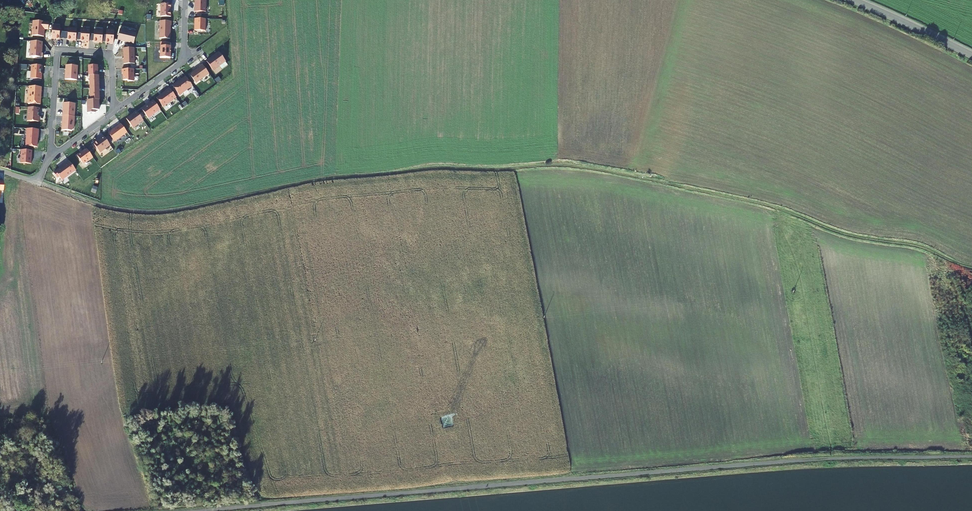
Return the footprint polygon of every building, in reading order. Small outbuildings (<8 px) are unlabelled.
[(195,3),(196,3),(196,5),(195,5),(195,12),(206,12),(206,0),(195,0),(195,3)] [(161,17),(171,17),(171,9),(172,9),(172,4),(161,4),(161,17)] [(206,19),(195,19),(194,30),(205,31),(206,19)] [(33,21),(32,36),(44,37),(44,30),(48,30),(49,23),(33,21)] [(171,25),(171,21),(160,21),(159,39),(170,39),(170,25),(171,25)] [(60,40),(61,27),(53,26),(52,39),(60,40)] [(67,41),(76,41),(77,30),(68,29),(67,41)] [(81,42),(89,42),(90,31),(81,30),(81,42)] [(106,44),(113,44),(114,31),(107,30),(106,44)] [(118,40),(134,44),(137,34),(120,30),(118,40)] [(102,43),(103,32),(94,31),(94,43),(102,43)] [(42,54),(43,42),(31,42),(30,57),(43,58),(43,54),(42,54)] [(170,47),(170,43),(160,42),(160,58),(170,58),(170,53),(170,50),(171,50),(171,47),(170,47)] [(134,48),(124,48),(124,64),(135,64),(134,48)] [(218,53),(207,62),(213,70),(224,62),(218,53)] [(209,74),(202,64),(199,67),(199,68),(189,75),(196,84),(209,74)] [(43,66),(32,65),(31,79),(42,80),(42,74),(42,71),(43,71),(43,66)] [(66,65),(66,80),(77,81),(78,66),(66,65)] [(90,76),(98,76),(98,66),(88,66),(89,76),(90,76)] [(123,81),(127,81),(128,82),(134,82),(133,69),(122,70),(122,74),(123,74),(123,81)] [(98,76),(90,76),(90,89),(99,88),(99,84),(99,76),(98,76)] [(193,86),(185,76),(181,79),(182,80),(180,81),(172,86),(179,96),(193,86)] [(40,105),(42,87),(30,87),(28,104),(40,105)] [(99,88),(90,89),(90,101),(99,101),(99,100),(99,93),(99,88)] [(176,98),(169,88),(165,91),(166,92),(156,98),(163,107),(176,98)] [(99,101),(90,101),(87,101),(88,114),(95,114),(95,111),(99,111),(99,101)] [(160,110),(154,101),(149,104),(150,105),(147,106),(147,105),(141,109),(148,118),(160,110)] [(75,104),(64,103),(63,116),(75,117),(75,104)] [(40,113),(41,109),(28,108),(28,121),(39,122),(39,113),(40,113)] [(143,121),(137,112),(133,114),(134,115),(131,116),(130,116),(126,119),(133,128),(143,121)] [(75,117),(63,116),(62,130),(72,131),(74,129),(75,117)] [(127,132),(121,124),(108,133),(115,142),(127,132)] [(27,129),(26,146),(37,147),(37,142),(37,141),(37,139),(38,139),(39,130),(27,129)] [(99,141),(98,141),(94,144),(100,153),(110,145),(104,136),(100,139),(101,139),(99,141)] [(93,158),(87,149),(77,156),(84,165),(93,158)] [(32,164),(32,151),(21,150),(21,163),(32,164)] [(76,170),(69,161),(54,173),(57,178),(59,176),(62,180),(76,170)]
